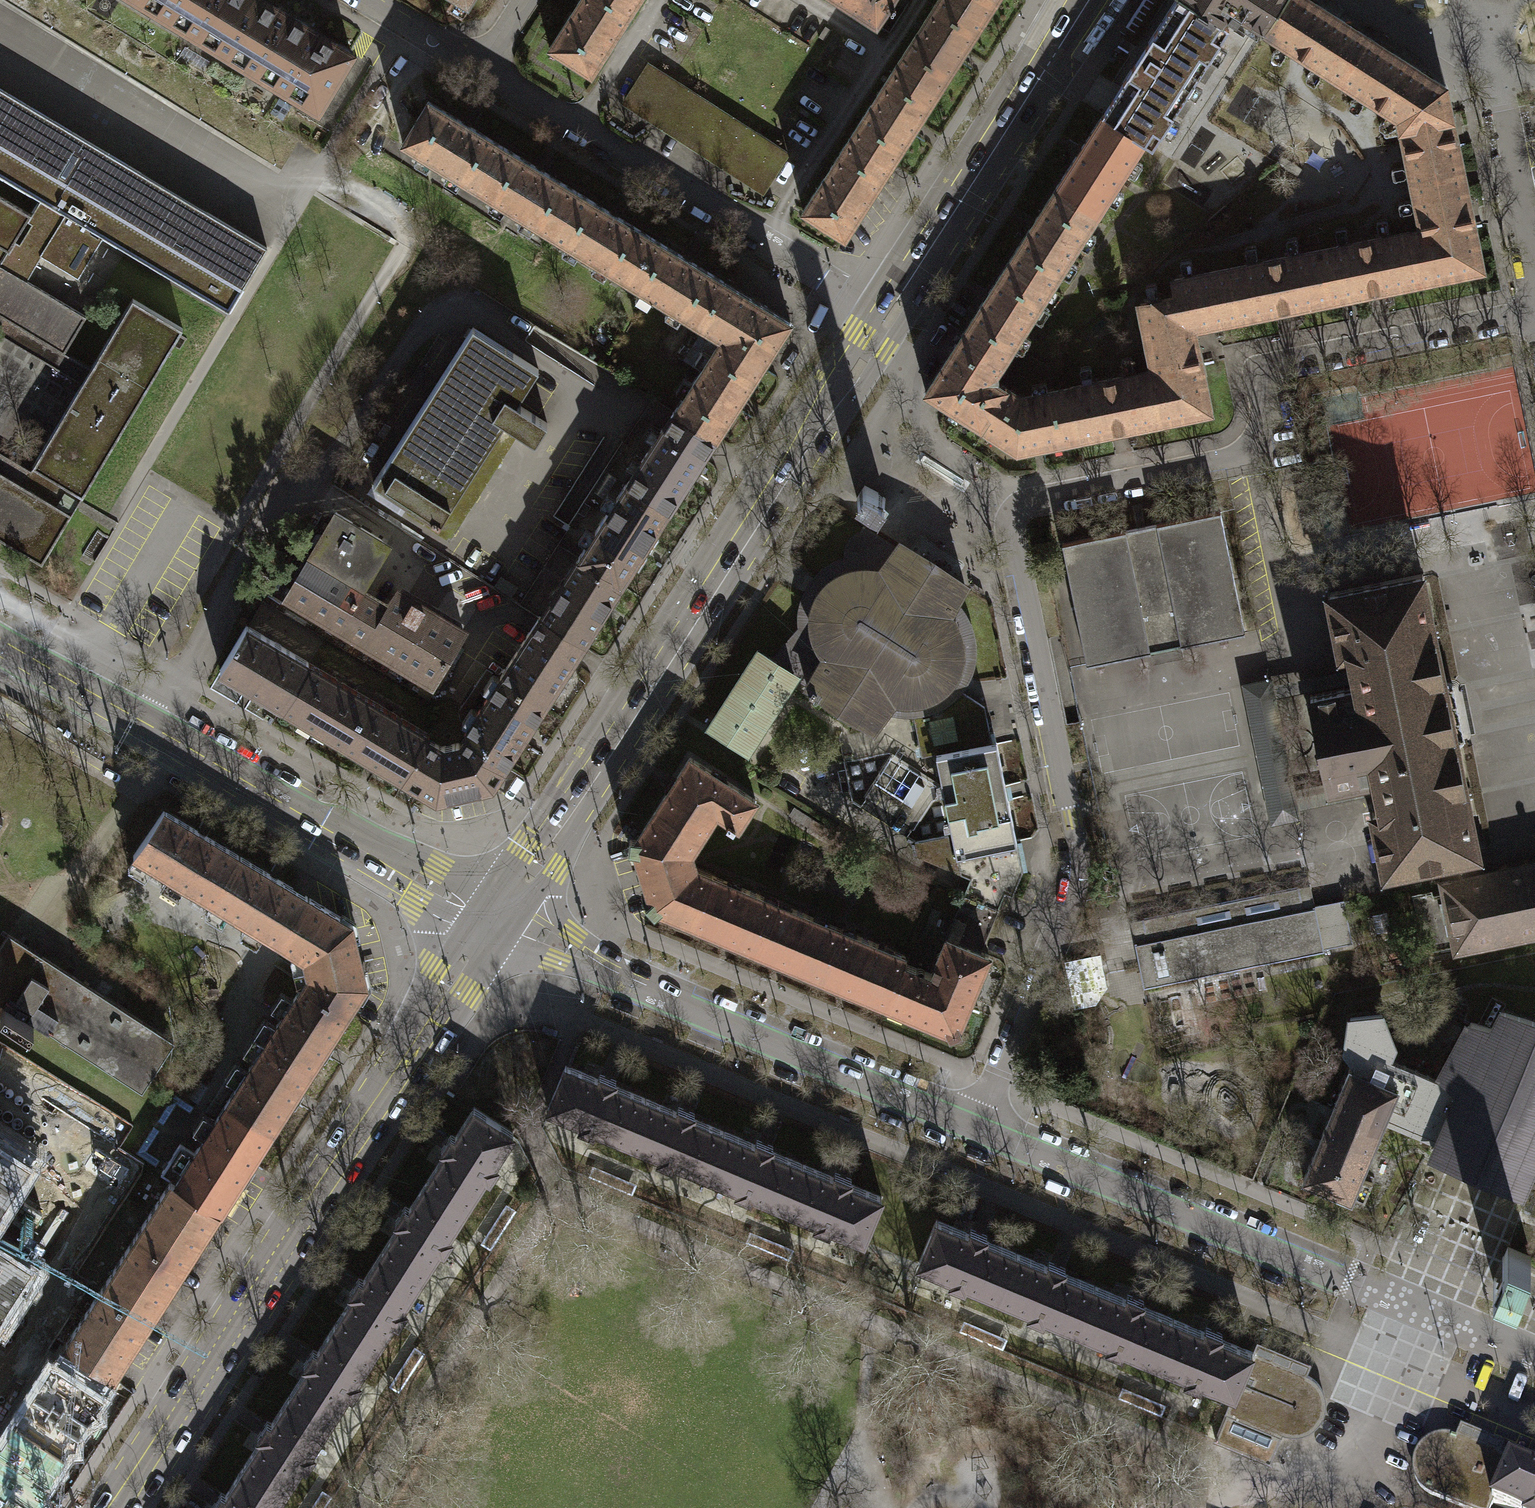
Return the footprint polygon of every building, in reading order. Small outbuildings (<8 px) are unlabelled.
[(316,110),(351,52),(312,29),(266,0),(135,0),(316,110)] [(633,0),(575,0),(544,47),(587,74),(617,27),(634,1),(633,0)] [(835,2),(872,25),(888,0),(833,0),(835,2)] [(934,91),(958,55),(981,18),(953,0),(933,0),(892,64),(934,91)] [(981,18),(993,0),(953,0),(981,18)] [(1102,116),(1145,143),(1153,148),(1229,28),(1221,23),(1185,0),(1176,0),(1102,116)] [(1265,31),(1285,0),(1185,0),(1221,23),(1226,15),(1229,17),(1228,20),(1236,25),(1242,16),(1265,31)] [(1368,36),(1325,9),(1311,0),(1285,0),(1265,31),(1340,79),(1368,36)] [(1448,101),(1445,86),(1400,57),(1368,36),(1340,79),(1400,117),(1419,113),(1418,107),(1448,101)] [(643,64),(621,99),(760,189),(783,154),(643,64)] [(892,64),(845,137),(887,164),(911,128),(934,91),(892,64)] [(0,88),(0,175),(40,199),(65,213),(39,255),(41,256),(78,278),(103,237),(229,312),(267,247),(0,88)] [(397,143),(471,188),(498,145),(468,127),(423,100),(397,143)] [(1419,113),(1400,117),(1412,181),(1462,171),(1458,150),(1448,101),(1418,107),(1419,113)] [(1055,189),(1098,216),(1145,143),(1102,116),(1055,189)] [(887,164),(845,137),(798,210),(841,237),(864,201),(887,164)] [(471,188),(545,234),(572,191),(536,169),(498,145),(471,188)] [(1474,228),(1462,171),(1412,181),(1423,235),(1412,237),(1411,238),(1420,282),(1482,269),(1474,228)] [(1008,261),(1051,288),(1098,216),(1055,189),(1033,223),(1008,261)] [(620,279),(646,236),(615,217),(572,191),(545,234),(620,279)] [(9,252),(31,215),(0,196),(0,247),(9,252)] [(26,281),(41,256),(39,255),(65,213),(40,199),(31,215),(9,252),(0,247),(0,265),(26,281)] [(1319,250),(1329,300),(1420,282),(1411,238),(1412,237),(1411,231),(1319,250)] [(646,236),(620,279),(693,324),(719,281),(691,264),(646,236)] [(1229,268),(1239,318),(1329,300),(1319,250),(1229,268)] [(1051,288),(1008,261),(983,301),(962,334),(1004,361),(1051,288)] [(64,354),(87,317),(26,281),(0,265),(0,316),(64,354)] [(1152,363),(1199,353),(1193,328),(1239,318),(1229,268),(1174,280),(1177,296),(1140,304),(1152,363)] [(719,281),(693,324),(707,331),(716,338),(759,365),(786,322),(782,319),(719,281)] [(90,370),(81,384),(30,470),(21,485),(0,472),(0,540),(41,565),(183,329),(133,299),(90,370)] [(81,384),(90,370),(64,354),(0,316),(0,335),(81,384)] [(534,369),(468,327),(368,482),(434,524),(499,422),(530,442),(543,422),(512,403),(534,369)] [(716,338),(707,331),(703,337),(687,328),(671,353),(696,369),(716,338)] [(997,381),(997,373),(1004,361),(962,334),(947,356),(925,391),(980,426),(1005,387),(997,381)] [(759,365),(716,338),(696,369),(669,411),(712,438),(734,403),(759,365)] [(1150,371),(1160,421),(1210,411),(1199,353),(1152,363),(1154,370),(1150,371)] [(1068,387),(1078,437),(1160,421),(1150,371),(1068,387)] [(980,426),(1017,450),(1078,437),(1068,387),(1022,397),(1005,387),(980,426)] [(622,484),(665,511),(687,476),(707,446),(712,438),(669,411),(664,419),(622,484)] [(21,485),(30,470),(0,452),(0,472),(21,485)] [(466,481),(442,522),(455,529),(478,488),(466,481)] [(575,557),(617,584),(643,545),(665,511),(622,484),(575,557)] [(877,511),(885,498),(878,493),(865,485),(856,498),(869,508),(877,511)] [(1062,543),(1087,665),(1245,633),(1220,511),(1062,543)] [(331,512),(304,556),(356,587),(383,542),(331,512)] [(955,603),(965,585),(901,544),(897,549),(864,528),(861,533),(854,536),(849,541),(847,545),(846,550),(846,556),(844,560),(836,563),(827,568),(820,573),(812,581),(806,590),(801,603),(799,614),(800,628),(772,661),(794,675),(809,685),(809,686),(812,689),(809,694),(813,697),(817,691),(827,700),(839,709),(852,717),(865,722),(873,727),(885,711),(894,713),(904,714),(913,715),(926,712),(939,707),(951,699),(960,691),(966,682),(970,672),(972,665),(973,658),(974,648),(973,639),(971,630),(967,620),(963,613),(955,603)] [(282,594),(428,681),(459,629),(396,591),(393,591),(391,592),(383,603),(356,587),(304,556),(282,594)] [(536,618),(578,645),(596,617),(617,584),(575,557),(536,618)] [(1475,853),(1479,852),(1457,744),(1462,743),(1462,739),(1451,685),(1450,681),(1445,682),(1423,574),(1327,593),(1340,653),(1346,652),(1350,669),(1352,682),(1353,686),(1310,695),(1328,787),(1372,778),(1373,781),(1375,794),(1379,810),(1372,811),(1384,871),(1442,860),(1475,853)] [(578,645),(536,618),(534,617),(529,624),(495,677),(540,705),(573,653),(578,645)] [(243,625),(216,671),(277,708),(304,662),(243,625)] [(747,748),(794,675),(772,661),(758,652),(711,725),(747,748)] [(304,662),(277,708),(338,744),(365,698),(304,662)] [(1270,681),(1245,686),(1272,822),(1297,817),(1296,810),(1375,794),(1373,781),(1293,796),(1273,698),(1352,682),(1350,669),(1271,685),(1270,681)] [(479,752),(500,766),(519,736),(540,705),(495,677),(488,673),(479,688),(485,692),(473,711),(467,707),(457,722),(464,726),(459,732),(463,735),(482,747),(479,752)] [(992,743),(984,707),(960,691),(951,699),(939,707),(926,712),(913,715),(919,747),(934,744),(936,754),(956,852),(952,853),(948,835),(915,842),(918,856),(947,869),(959,866),(961,874),(970,878),(1005,893),(1013,896),(1023,871),(1017,842),(997,742),(992,743)] [(365,698),(338,744),(400,780),(412,759),(410,757),(422,737),(424,733),(365,698)] [(482,747),(463,735),(457,744),(454,742),(436,746),(422,737),(410,757),(412,759),(400,780),(432,800),(488,787),(500,766),(479,752),(482,747)] [(663,799),(656,810),(700,838),(717,812),(738,826),(755,799),(690,757),(663,799)] [(212,902),(240,856),(164,810),(133,855),(212,902)] [(628,852),(636,852),(643,876),(650,899),(644,905),(655,916),(660,910),(691,923),(711,875),(696,868),(691,852),(700,838),(656,810),(638,838),(629,837),(628,852)] [(1475,853),(1442,860),(1446,881),(1480,874),(1475,853)] [(240,856),(212,902),(280,944),(309,897),(240,856)] [(1445,881),(1441,886),(1443,893),(1433,895),(1432,890),(1411,895),(1423,952),(1453,946),(1458,950),(1534,934),(1534,863),(1480,874),(1446,881),(1445,881)] [(691,923),(756,950),(776,902),(711,875),(691,923)] [(1005,893),(970,878),(964,894),(965,895),(997,908),(998,909),(1005,893)] [(1299,886),(1304,908),(1315,906),(1311,884),(1299,886)] [(1324,949),(1353,943),(1344,900),(1315,906),(1304,908),(1299,886),(1297,887),(1297,888),(1142,919),(1146,940),(1135,942),(1144,987),(1324,951),(1324,949)] [(965,895),(947,937),(979,951),(997,908),(965,895)] [(309,897),(280,944),(304,958),(308,975),(303,982),(349,1012),(366,985),(359,954),(352,923),(309,897)] [(756,950),(822,978),(842,929),(776,902),(756,950)] [(1135,942),(1146,940),(1142,919),(1130,921),(1135,942)] [(822,978),(887,1005),(905,962),(907,958),(906,955),(842,929),(822,978)] [(141,1090),(173,1041),(8,934),(0,947),(0,999),(4,1002),(0,1008),(0,1009),(29,1028),(34,1021),(141,1090)] [(947,937),(931,974),(905,962),(887,1005),(946,1029),(949,1037),(963,1032),(960,1024),(989,955),(979,951),(947,937)] [(349,1012),(303,982),(265,1042),(311,1072),(330,1042),(349,1012)] [(1533,1021),(1500,1012),(1492,1028),(1471,1022),(1442,1075),(1446,1077),(1443,1082),(1458,1088),(1437,1140),(1432,1151),(1524,1189),(1529,1178),(1534,1163),(1534,1022),(1533,1021)] [(1349,1067),(1324,1128),(1372,1148),(1384,1118),(1437,1140),(1458,1088),(1443,1082),(1388,1059),(1394,1044),(1381,1014),(1350,1018),(1346,1050),(1355,1063),(1353,1068),(1349,1067)] [(311,1072),(265,1042),(227,1102),(272,1131),(293,1099),(311,1072)] [(595,1129),(627,1142),(645,1099),(566,1066),(548,1109),(580,1122),(579,1127),(593,1133),(595,1129)] [(10,1086),(0,1080),(0,1105),(10,1086)] [(674,1162),(705,1175),(724,1131),(645,1099),(627,1142),(659,1155),(657,1160),(672,1166),(674,1162)] [(272,1131),(227,1102),(194,1152),(180,1143),(160,1174),(171,1180),(216,1209),(220,1212),(239,1183),(272,1131)] [(450,1144),(427,1181),(467,1206),(485,1177),(489,1180),(498,1166),(494,1164),(513,1133),(474,1108),(450,1144)] [(1359,1177),(1372,1148),(1324,1128),(1303,1178),(1351,1198),(1351,1196),(1364,1202),(1372,1183),(1359,1177)] [(752,1194),(784,1207),(802,1164),(724,1131),(705,1175),(737,1188),(736,1193),(750,1199),(752,1194)] [(881,1197),(802,1164),(784,1207),(816,1221),(814,1225),(828,1231),(830,1227),(863,1241),(881,1197)] [(135,1235),(180,1264),(188,1252),(192,1254),(202,1238),(211,1224),(207,1222),(216,1209),(171,1180),(135,1235)] [(404,1216),(381,1252),(421,1277),(439,1249),(444,1251),(452,1238),(448,1235),(467,1206),(427,1181),(404,1216)] [(998,1297),(1016,1253),(937,1220),(919,1264),(952,1277),(950,1282),(964,1288),(967,1283),(998,1297)] [(100,1290),(145,1319),(153,1307),(157,1309),(168,1292),(176,1279),(172,1277),(180,1264),(135,1235),(100,1290)] [(1527,1266),(1531,1256),(1508,1246),(1504,1255),(1503,1255),(1493,1279),(1494,1279),(1493,1282),(1516,1292),(1517,1289),(1518,1289),(1528,1266),(1527,1266)] [(358,1288),(335,1324),(375,1349),(393,1320),(398,1323),(407,1309),(402,1306),(421,1277),(381,1252),(358,1288)] [(1077,1330),(1095,1286),(1016,1253),(998,1297),(1030,1310),(1028,1315),(1043,1321),(1045,1316),(1077,1330)] [(1095,1286),(1077,1330),(1108,1343),(1106,1347),(1121,1353),(1123,1349),(1154,1362),(1173,1319),(1095,1286)] [(64,1346),(109,1375),(118,1361),(122,1364),(130,1352),(141,1334),(137,1332),(145,1319),(100,1290),(64,1346)] [(1173,1319),(1154,1362),(1186,1375),(1184,1380),(1199,1386),(1201,1382),(1233,1395),(1234,1396),(1252,1352),(1173,1319)] [(312,1360),(289,1395),(329,1421),(347,1392),(352,1394),(360,1381),(356,1378),(375,1349),(335,1324),(312,1360)] [(1252,1352),(1234,1396),(1233,1395),(1215,1439),(1270,1462),(1282,1432),(1289,1434),(1297,1434),(1305,1432),(1313,1428),(1319,1422),(1323,1414),(1325,1407),(1325,1400),(1323,1391),(1319,1384),(1313,1378),(1306,1374),(1252,1352)] [(266,1431),(243,1467),(283,1492),(302,1463),(306,1466),(314,1452),(310,1450),(329,1421),(289,1395),(266,1431)] [(1492,1502),(1510,1459),(1452,1435),(1441,1434),(1431,1436),(1424,1442),(1418,1447),(1414,1455),(1413,1464),(1413,1472),(1416,1480),(1422,1488),(1430,1493),(1465,1507),(1490,1507),(1492,1502)] [(1510,1459),(1492,1502),(1505,1507),(1534,1507),(1534,1470),(1510,1459)] [(217,1507),(273,1507),(283,1492),(243,1467),(220,1503),(217,1507)]
